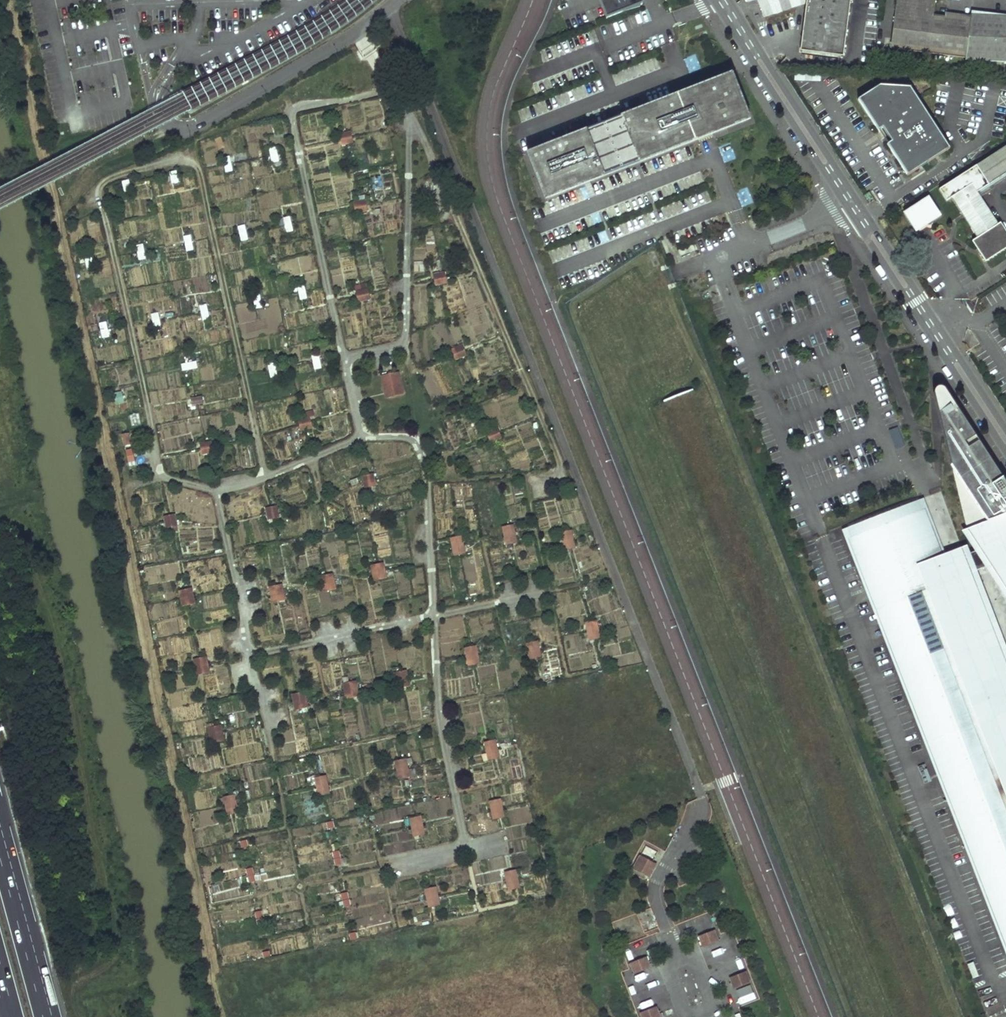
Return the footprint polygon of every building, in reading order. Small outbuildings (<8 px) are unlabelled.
[(605,19),(625,11),(639,7),(639,6),(642,5),(640,0),(598,0),(605,19)] [(801,51),(842,56),(850,0),(808,0),(801,51)] [(971,20),(933,16),(935,0),(897,0),(890,49),(966,58),(971,20)] [(966,58),(965,60),(1005,62),(1005,17),(972,15),(971,20),(966,58)] [(685,59),(691,73),(701,69),(697,61),(691,63),(688,57),(685,59)] [(745,120),(729,78),(690,92),(530,154),(546,196),(706,135),(745,120)] [(879,85),(858,100),(878,131),(882,128),(891,141),(887,144),(908,175),(948,148),(908,88),(879,85)] [(882,128),(878,131),(887,144),(891,141),(882,128)] [(352,142),(349,132),(339,134),(341,145),(352,142)] [(279,161),(276,147),(270,149),(273,163),(279,161)] [(976,193),(1005,174),(1005,147),(941,189),(948,200),(952,198),(978,238),(973,241),(986,261),(1005,249),(1005,233),(1000,224),(998,225),(976,193)] [(233,171),(230,157),(223,158),(227,172),(233,171)] [(179,182),(177,171),(170,172),(172,183),(179,182)] [(131,191),(129,181),(123,182),(125,193),(131,191)] [(928,197),(905,213),(915,229),(930,219),(931,221),(940,215),(928,197)] [(367,211),(365,200),(354,202),(357,213),(367,211)] [(294,231),(290,217),(284,219),(287,233),(294,231)] [(930,219),(915,229),(916,231),(931,221),(930,219)] [(249,240),(245,226),(239,227),(242,241),(249,240)] [(194,250),(191,236),(184,237),(187,251),(194,250)] [(146,259),(143,245),(137,246),(140,260),(146,259)] [(693,245),(678,251),(680,256),(695,251),(693,245)] [(94,269),(91,255),(85,256),(88,270),(94,269)] [(347,280),(358,277),(355,269),(344,272),(347,280)] [(446,283),(444,272),(434,275),(436,285),(446,283)] [(210,292),(209,277),(183,280),(184,294),(210,292)] [(307,299),(304,285),(298,286),(301,300),(307,299)] [(369,299),(367,289),(357,291),(359,301),(369,299)] [(263,308),(260,293),(253,295),(256,309),(263,308)] [(210,319),(207,305),(200,306),(203,320),(210,319)] [(162,328),(159,314),(152,315),(155,329),(162,328)] [(110,337),(107,323),(100,324),(103,338),(110,337)] [(466,355),(462,346),(452,350),(456,359),(466,355)] [(322,368),(319,354),(312,356),(315,370),(322,368)] [(196,362),(182,365),(183,371),(198,368),(196,362)] [(120,366),(123,376),(132,374),(130,363),(120,366)] [(278,377),(275,363),(268,364),(271,378),(278,377)] [(382,377),(386,397),(405,393),(401,373),(382,377)] [(1005,951),(1005,664),(976,585),(961,591),(956,578),(991,565),(1005,589),(1005,485),(942,387),(940,385),(937,386),(934,389),(934,393),(965,527),(976,542),(946,553),(945,550),(941,552),(921,500),(845,529),(1005,951)] [(117,405),(125,403),(122,392),(115,394),(117,405)] [(192,398),(192,405),(204,404),(203,397),(192,398)] [(312,428),(309,418),(299,420),(302,430),(312,428)] [(895,449),(904,446),(898,427),(889,430),(895,449)] [(501,438),(497,428),(487,432),(492,442),(501,438)] [(123,435),(125,446),(132,445),(130,434),(123,435)] [(203,454),(213,452),(211,442),(201,444),(203,454)] [(127,463),(135,462),(133,448),(125,449),(127,463)] [(376,485),(373,475),(363,477),(366,487),(376,485)] [(279,517),(277,507),(267,509),(269,519),(279,517)] [(177,526),(175,516),(165,518),(167,528),(177,526)] [(503,528),(507,545),(518,542),(514,526),(503,528)] [(561,533),(565,551),(576,548),(573,531),(561,533)] [(451,539),(454,556),(466,554),(463,536),(451,539)] [(318,550),(307,551),(308,568),(319,568),(318,550)] [(372,572),(374,581),(386,578),(384,569),(372,572)] [(976,585),(971,573),(956,578),(961,591),(976,585)] [(321,582),(323,591),(336,589),(334,580),(321,582)] [(270,592),(272,601),(285,599),(283,590),(270,592)] [(180,595),(182,604),(194,602),(192,593),(180,595)] [(585,623),(589,640),(600,638),(596,621),(585,623)] [(530,661),(541,659),(538,642),(526,645),(530,661)] [(465,649),(469,667),(480,664),(477,647),(465,649)] [(208,670),(206,661),(194,664),(196,673),(208,670)] [(408,686),(406,677),(394,680),(396,689),(408,686)] [(357,696),(356,687),(343,690),(345,699),(357,696)] [(306,707),(304,698),(292,700),(294,709),(306,707)] [(222,739),(220,730),(208,732),(210,741),(222,739)] [(485,743),(489,760),(500,757),(496,740),(485,743)] [(406,759),(395,761),(399,779),(410,776),(406,759)] [(315,778),(319,795),(330,793),(326,776),(315,778)] [(430,779),(429,795),(446,796),(447,780),(430,779)] [(224,797),(228,815),(239,813),(235,795),(224,797)] [(501,813),(499,803),(489,806),(491,815),(501,813)] [(421,831),(419,821),(409,823),(411,833),(421,831)] [(654,864),(638,856),(632,869),(647,877),(654,864)] [(517,884),(514,874),(504,876),(506,886),(517,884)] [(340,894),(344,907),(352,905),(348,891),(340,894)] [(436,902),(434,891),(424,894),(427,904),(436,902)] [(256,925),(264,925),(264,910),(256,910),(256,925)] [(699,920),(702,933),(714,929),(710,917),(699,920)] [(714,935),(713,930),(698,936),(700,941),(714,935)] [(717,941),(714,935),(700,941),(702,946),(717,941)] [(648,968),(644,957),(629,963),(633,973),(648,968)] [(746,976),(744,971),(728,977),(730,982),(746,976)] [(748,982),(746,976),(730,982),(733,988),(748,982)] [(655,1007),(639,1012),(641,1016),(658,1016),(655,1007)]
